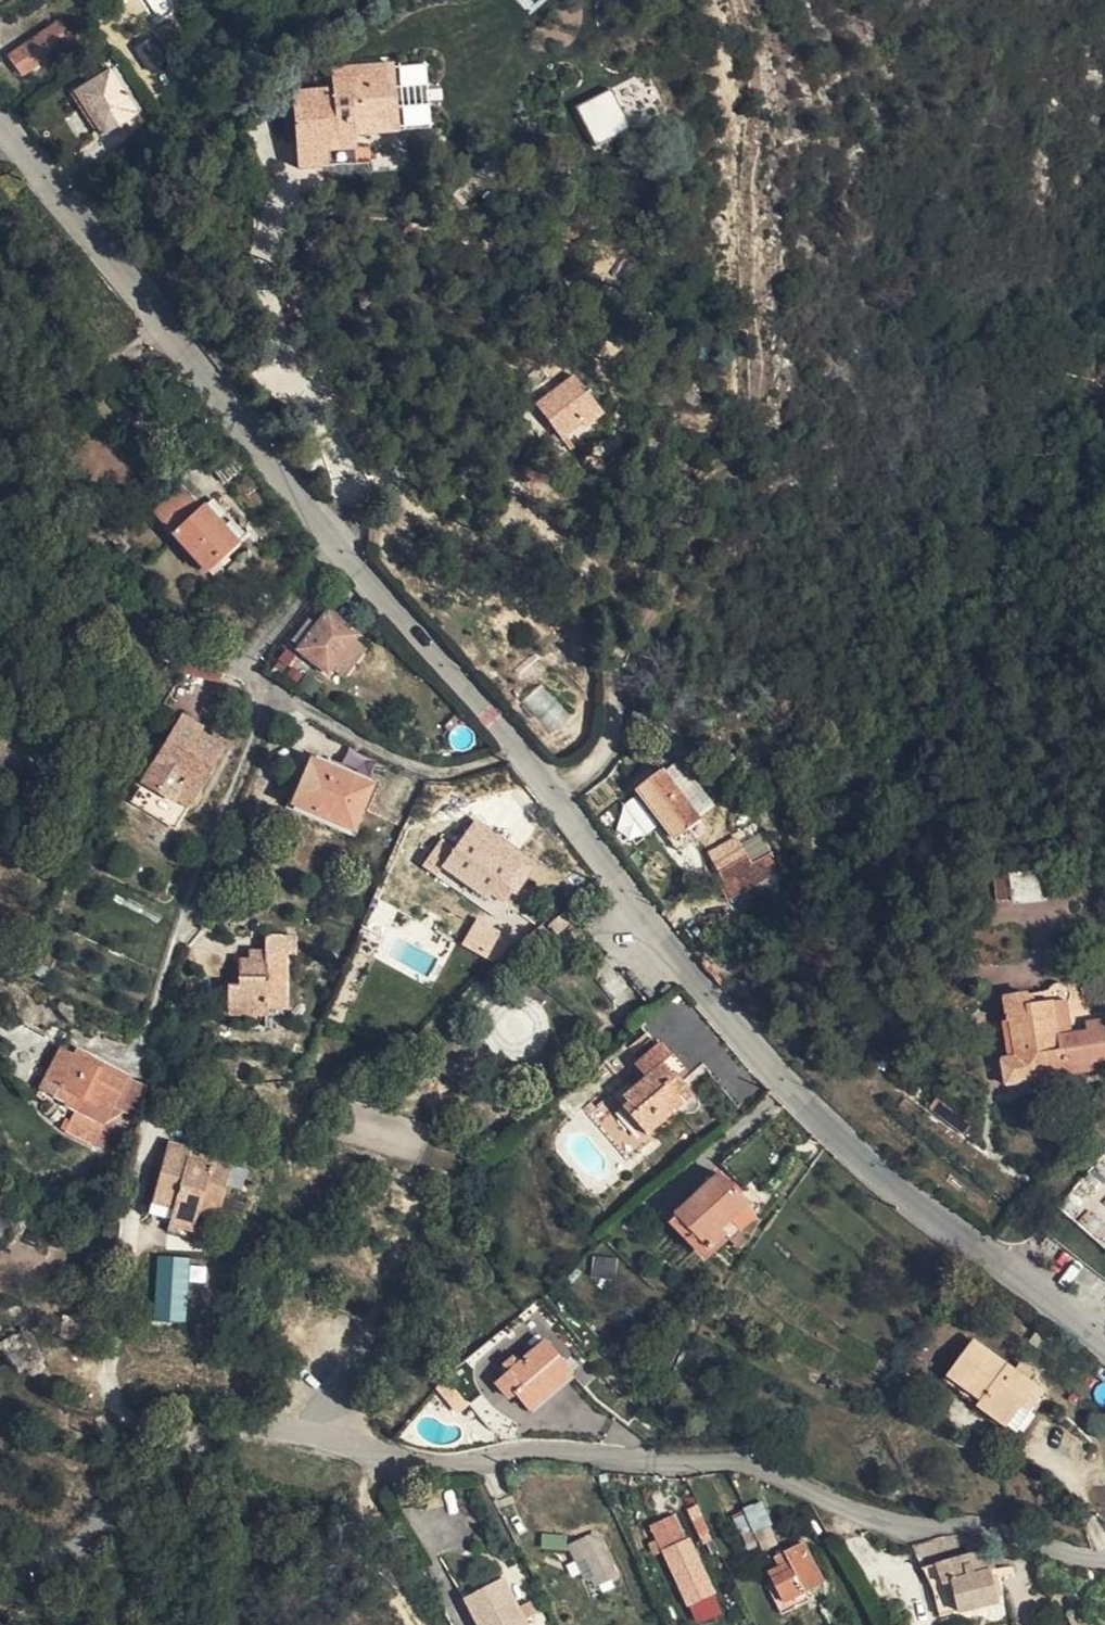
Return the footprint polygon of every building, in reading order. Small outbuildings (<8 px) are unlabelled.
[(58,0),(43,0),(56,18),(65,11),(58,0)] [(13,61),(59,29),(46,10),(1,43),(13,61)] [(93,125),(125,103),(96,60),(63,82),(93,125)] [(326,82),(309,83),(311,112),(289,113),(291,162),(320,161),(319,144),(347,140),(347,125),(390,122),(387,60),(326,63),(326,82)] [(397,65),(401,103),(429,101),(425,63),(397,65)] [(588,112),(601,139),(626,127),(623,120),(649,108),(633,73),(568,104),(574,118),(588,112)] [(311,112),(309,83),(287,84),(289,113),(311,112)] [(401,106),(403,128),(430,126),(429,104),(401,106)] [(623,120),(626,127),(653,115),(649,108),(623,120)] [(587,145),(601,139),(588,112),(574,118),(587,145)] [(531,394),(543,386),(534,373),(522,381),(531,394)] [(598,419),(573,383),(533,411),(556,442),(578,428),(580,431),(598,419)] [(228,535),(193,496),(185,502),(170,484),(146,505),(200,561),(228,535)] [(329,671),(333,666),(354,637),(359,631),(326,606),(297,644),(329,671)] [(354,637),(333,666),(343,674),(365,646),(354,637)] [(193,724),(174,715),(138,782),(171,799),(175,793),(190,802),(210,764),(208,763),(218,743),(191,728),(193,724)] [(303,753),(282,797),(342,825),(363,781),(303,753)] [(672,844),(701,823),(662,770),(635,791),(672,844)] [(342,825),(282,797),(279,802),(339,832),(342,825)] [(483,896),(479,904),(479,907),(480,910),(488,915),(493,915),(497,912),(499,909),(500,904),(509,890),(512,892),(530,862),(499,841),(494,847),(467,829),(452,851),(439,842),(422,869),(434,876),(439,869),(483,896)] [(737,840),(712,856),(724,879),(718,883),(727,898),(778,868),(769,851),(751,862),(737,840)] [(434,876),(479,904),(483,896),(439,869),(434,876)] [(1011,897),(1046,895),(1045,869),(1010,871),(1011,897)] [(569,933),(579,925),(565,907),(555,916),(569,933)] [(462,946),(487,957),(500,930),(474,919),(462,946)] [(259,934),(259,951),(278,951),(290,951),(290,935),(259,934)] [(278,951),(259,951),(244,951),(244,960),(233,961),(233,986),(223,986),(223,1015),(262,1015),(262,1006),(278,1006),(278,951)] [(1002,1059),(996,1061),(999,1083),(1086,1071),(1085,1062),(1104,1060),(1104,1022),(1080,1025),(1081,1034),(1064,1036),(1060,1004),(1064,1000),(1066,996),(1063,987),(1060,985),(1055,983),(1048,984),(1042,991),(1043,1003),(1024,1006),(1022,994),(997,998),(1001,1023),(1004,1023),(1010,1058),(1002,1059)] [(1043,1003),(1042,991),(1022,994),(1024,1006),(1043,1003)] [(998,1034),(1002,1059),(1010,1058),(1004,1023),(1001,1023),(991,1025),(992,1034),(998,1034)] [(671,1052),(659,1037),(635,1058),(646,1072),(624,1090),(630,1098),(624,1104),(648,1133),(695,1094),(677,1072),(674,1074),(663,1058),(671,1052)] [(112,1081),(99,1073),(95,1078),(86,1073),(89,1067),(75,1059),(71,1066),(57,1057),(43,1081),(79,1103),(93,1112),(112,1081)] [(95,1078),(99,1073),(89,1067),(86,1073),(95,1078)] [(72,1115),(79,1103),(43,1081),(35,1093),(72,1115)] [(926,1110),(961,1137),(970,1124),(936,1097),(926,1110)] [(199,1222),(218,1228),(233,1181),(226,1179),(231,1165),(218,1160),(213,1174),(191,1167),(194,1159),(171,1152),(153,1208),(176,1215),(171,1232),(194,1239),(199,1222)] [(720,1232),(749,1206),(721,1175),(675,1216),(708,1253),(725,1238),(720,1232)] [(188,1322),(188,1283),(206,1283),(206,1266),(189,1266),(189,1256),(154,1256),(154,1322),(188,1322)] [(587,1350),(561,1315),(506,1356),(521,1374),(529,1368),(541,1384),(587,1350)] [(1050,1397),(1032,1384),(1020,1374),(979,1343),(953,1377),(987,1402),(982,1409),(1010,1431),(1028,1408),(1036,1415),(1050,1397)] [(1020,1374),(1032,1384),(1038,1376),(1026,1367),(1020,1374)] [(987,1402),(953,1377),(949,1382),(982,1409),(987,1402)] [(1019,1437),(1036,1415),(1028,1408),(1010,1431),(1019,1437)] [(760,1500),(731,1515),(750,1554),(779,1539),(760,1500)] [(694,1540),(707,1534),(695,1508),(681,1515),(694,1540)] [(646,1517),(651,1531),(670,1523),(665,1510),(646,1517)] [(670,1523),(651,1531),(657,1549),(676,1542),(670,1523)] [(914,1549),(979,1534),(906,1532),(914,1549)] [(996,1574),(979,1534),(914,1549),(930,1595),(951,1588),(951,1586),(970,1581),(991,1575),(996,1574)] [(615,1577),(595,1540),(580,1548),(585,1557),(582,1559),(594,1582),(603,1577),(607,1582),(615,1577)] [(802,1546),(774,1560),(778,1570),(767,1575),(772,1587),(766,1590),(778,1616),(787,1613),(807,1602),(803,1594),(821,1584),(802,1546)] [(1000,1609),(991,1575),(970,1581),(979,1614),(1000,1609)] [(959,1619),(979,1614),(970,1581),(951,1586),(951,1588),(959,1619)] [(463,1602),(466,1608),(505,1588),(503,1582),(463,1602)] [(466,1608),(475,1624),(524,1624),(505,1588),(466,1608)] [(940,1623),(959,1619),(951,1588),(930,1595),(940,1623)]
